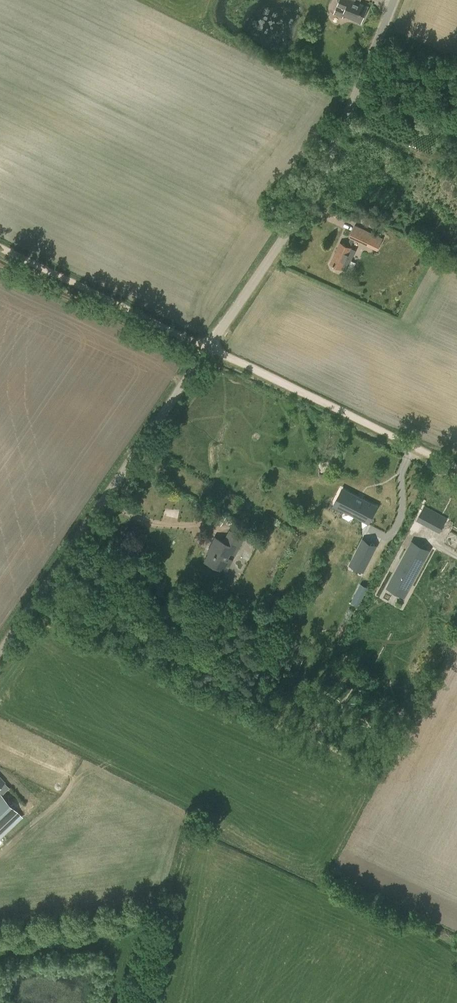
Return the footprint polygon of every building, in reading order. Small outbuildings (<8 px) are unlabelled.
[(339,3),(337,6),(345,9),(342,17),(343,17),(344,15),(362,23),(368,6),(356,2),(357,0),(338,0),(339,3)] [(349,237),(350,238),(346,246),(340,243),(331,263),(347,270),(356,250),(350,247),(354,239),(377,250),(383,238),(354,224),(349,237)] [(348,492),(340,508),(368,522),(376,506),(363,500),(364,499),(358,496),(357,497),(348,492)] [(423,505),(416,517),(438,529),(445,517),(423,505)] [(208,519),(221,526),(226,517),(213,510),(208,519)] [(229,531),(223,542),(214,537),(209,546),(211,547),(204,560),(221,569),(230,552),(235,555),(243,538),(229,531)] [(358,550),(353,561),(365,567),(370,556),(358,550)] [(368,586),(361,582),(351,601),(358,605),(368,586)] [(17,812),(1,794),(0,794),(0,828),(17,812)]
